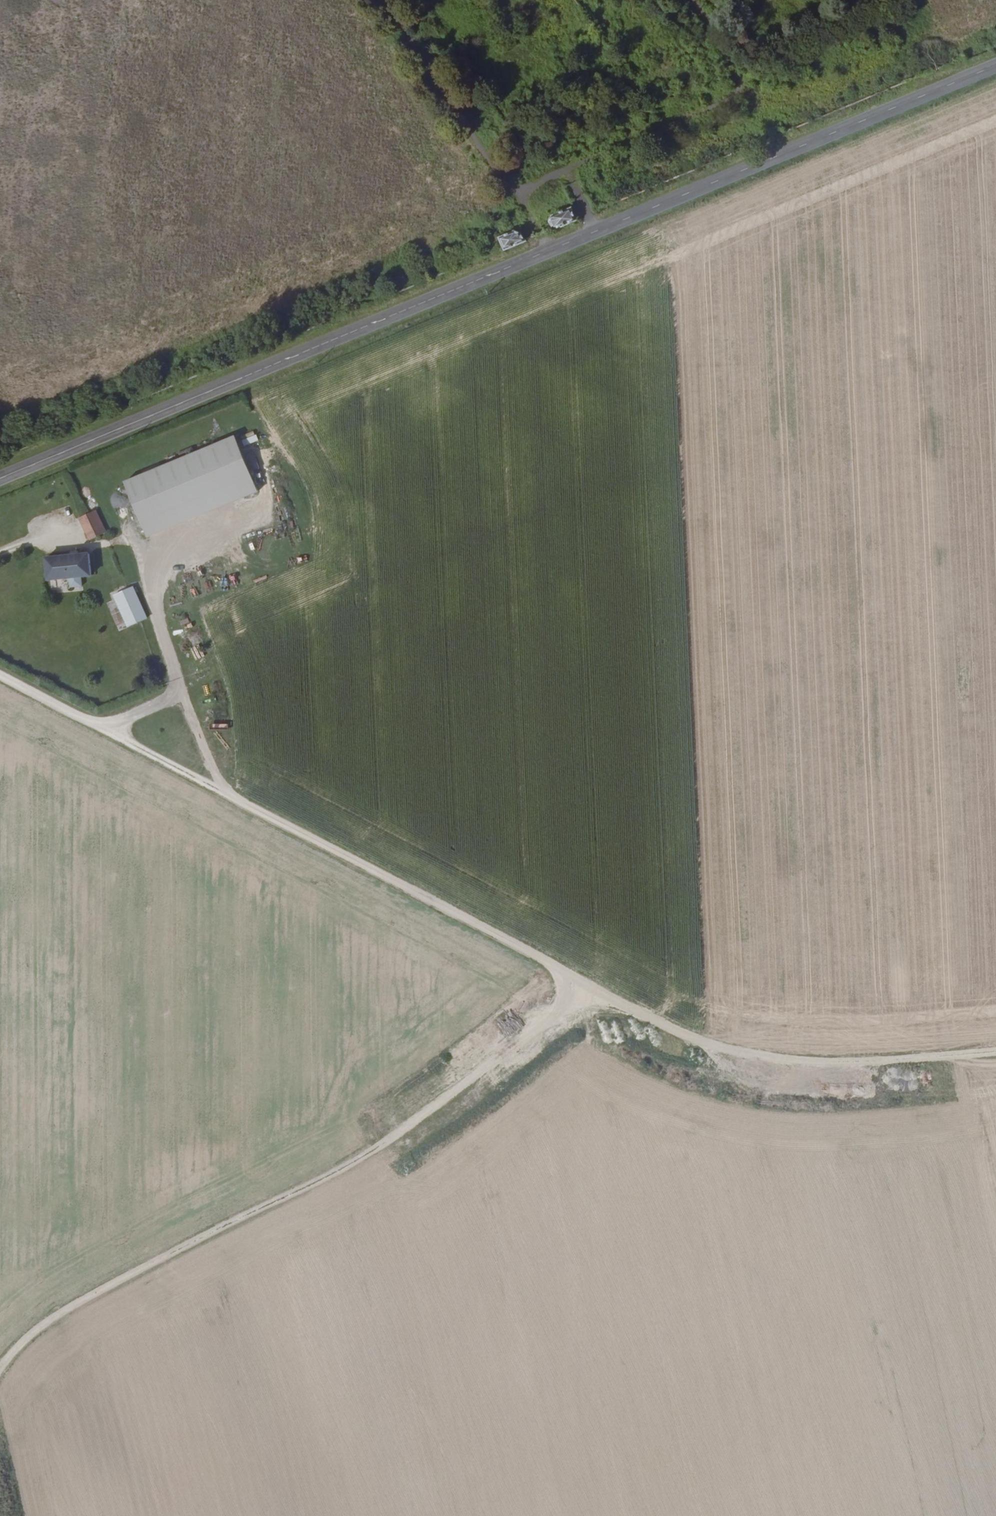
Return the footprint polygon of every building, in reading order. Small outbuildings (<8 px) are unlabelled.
[(561,229),(585,220),(586,213),(577,207),(565,208),(558,214),(556,225),(561,229)] [(502,253),(530,243),(527,238),(513,229),(504,232),(497,237),(501,248),(502,253)] [(247,444),(258,441),(256,436),(245,439),(247,444)] [(238,441),(127,486),(149,540),(260,496),(238,441)] [(107,535),(98,512),(80,519),(89,542),(107,535)] [(183,538),(170,551),(175,556),(187,543),(183,538)] [(82,579),(92,578),(90,556),(47,560),(49,582),(69,580),(70,590),(83,589),(82,579)] [(148,622),(133,587),(114,595),(129,630),(148,622)] [(211,724),(215,735),(225,731),(221,720),(211,724)]
